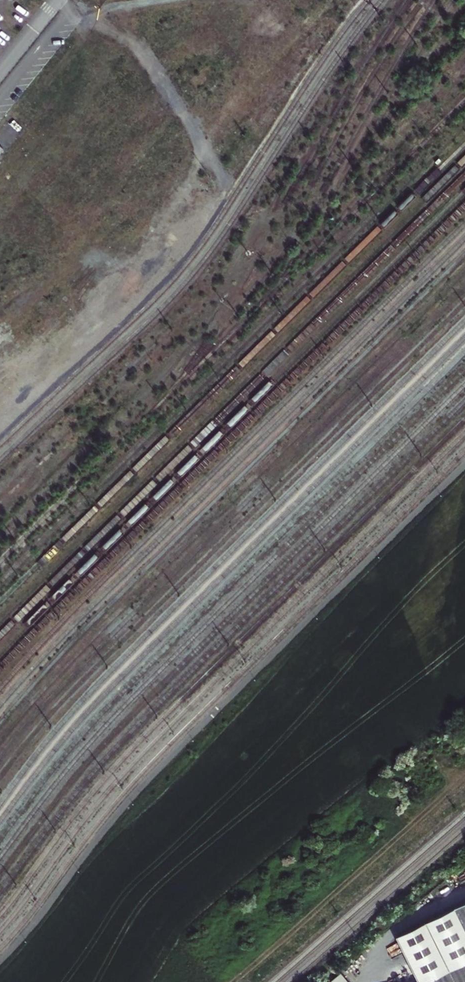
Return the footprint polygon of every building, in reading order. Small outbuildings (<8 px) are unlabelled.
[(390,936),(414,981),(464,981),(464,898),(390,936)] [(332,981),(354,981),(344,971),(332,981)]
